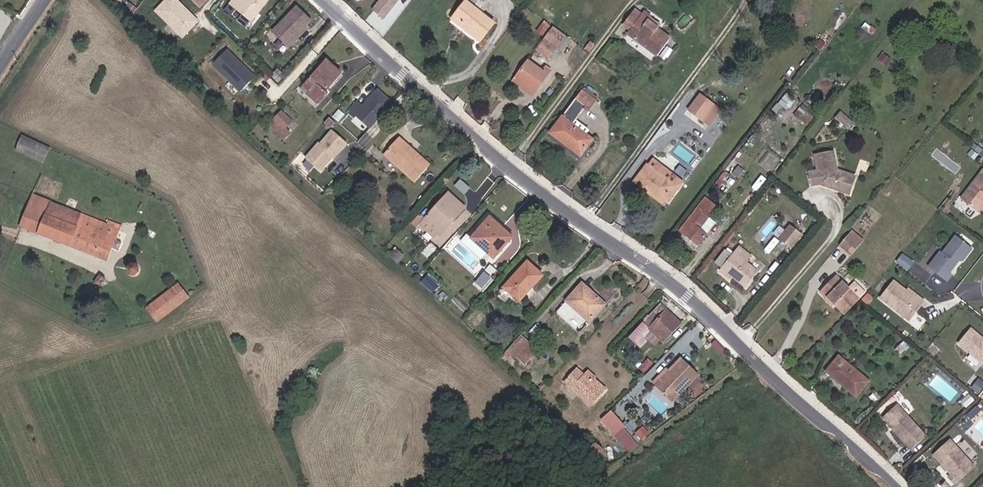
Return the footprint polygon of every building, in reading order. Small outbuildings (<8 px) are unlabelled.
[(196,11),(184,0),(163,0),(158,6),(185,32),(200,16),(196,11)] [(266,0),(234,0),(255,15),(266,0)] [(316,13),(301,0),(299,0),(276,25),(292,39),(308,22),(316,13)] [(377,11),(387,19),(401,0),(385,0),(377,11)] [(486,38),(496,25),(468,1),(455,19),(465,27),(468,24),(486,38)] [(671,42),(658,32),(659,31),(648,23),(648,24),(633,14),(619,33),(658,60),(671,42)] [(293,41),(309,23),(308,22),(292,39),(293,41)] [(482,42),(486,38),(468,24),(465,27),(482,42)] [(564,45),(571,35),(561,27),(554,37),(564,45)] [(545,48),(556,56),(564,45),(554,37),(545,48)] [(824,52),(829,46),(824,42),(819,48),(824,52)] [(260,73),(230,45),(216,59),(246,88),(260,73)] [(666,65),(673,54),(668,50),(660,60),(666,65)] [(536,88),(548,72),(532,59),(525,68),(529,83),(536,88)] [(332,93),(329,90),(344,74),(331,61),(306,87),(314,95),(312,97),(320,105),(332,93)] [(536,88),(529,83),(525,68),(516,82),(532,94),(536,88)] [(536,88),(542,92),(554,76),(548,72),(536,88)] [(592,96),(595,92),(584,84),(581,89),(592,96)] [(532,94),(538,98),(542,92),(536,88),(532,94)] [(574,98),(585,105),(592,96),(581,89),(574,98)] [(352,114),(357,119),(359,116),(374,129),(396,104),(382,92),(372,103),(373,104),(370,108),(368,106),(367,108),(361,103),(352,114)] [(585,105),(574,98),(565,111),(566,112),(561,119),(559,118),(550,131),(581,155),(594,139),(572,122),(585,105)] [(711,131),(722,116),(702,101),(690,116),(711,131)] [(810,123),(814,118),(801,108),(797,113),(810,123)] [(271,125),(282,135),(294,121),(283,112),(271,125)] [(26,134),(19,149),(46,162),(53,147),(26,134)] [(323,172),(334,159),(336,160),(348,147),(334,134),(322,148),(321,147),(309,159),(323,172)] [(429,157),(421,149),(416,155),(412,151),(417,146),(407,137),(392,155),(415,174),(429,157)] [(826,187),(855,195),(859,179),(841,174),(840,168),(839,168),(836,155),(821,158),(823,172),(813,174),(816,189),(826,187)] [(415,174),(422,180),(437,164),(429,157),(415,174)] [(656,161),(638,182),(654,195),(657,191),(673,203),(687,184),(656,161)] [(841,174),(859,179),(860,174),(840,168),(841,174)] [(971,201),(982,211),(982,186),(971,201)] [(30,226),(114,259),(127,225),(116,221),(115,224),(82,210),(86,202),(73,196),(69,207),(41,196),(30,226)] [(458,224),(463,229),(477,214),(459,197),(432,226),(445,238),(458,224)] [(714,218),(722,207),(712,200),(687,233),(702,245),(719,222),(714,218)] [(445,238),(451,242),(463,229),(458,224),(445,238)] [(505,257),(500,252),(511,240),(494,224),(477,243),(471,239),(465,244),(485,262),(490,257),(498,263),(505,257)] [(441,242),(445,238),(432,226),(427,230),(441,242)] [(797,226),(785,241),(798,251),(809,237),(797,226)] [(852,238),(864,249),(869,243),(857,232),(852,238)] [(844,248),(856,259),(865,250),(864,249),(852,238),(844,248)] [(949,254),(936,270),(954,284),(960,277),(957,275),(967,263),(971,263),(980,251),(964,238),(951,256),(949,254)] [(732,272),(752,288),(764,274),(747,259),(751,253),(738,243),(732,251),(727,246),(717,259),(722,264),(732,272)] [(426,257),(432,263),(442,252),(436,247),(426,257)] [(397,267),(403,260),(392,250),(386,257),(397,267)] [(432,263),(438,268),(448,257),(442,252),(432,263)] [(914,271),(920,265),(911,256),(905,262),(914,271)] [(729,275),(732,272),(722,264),(720,267),(729,275)] [(140,278),(147,275),(149,273),(149,270),(147,267),(146,266),(143,266),(140,267),(137,269),(136,271),(136,273),(137,275),(138,277),(140,278)] [(531,290),(533,291),(543,279),(530,266),(507,291),(519,303),(531,290)] [(476,288),(487,296),(503,277),(493,269),(476,288)] [(851,318),(867,302),(841,279),(824,297),(831,305),(834,302),(851,318)] [(160,322),(193,297),(182,281),(148,306),(160,322)] [(435,298),(442,291),(432,281),(425,289),(435,298)] [(918,324),(933,304),(926,299),(924,301),(914,293),(901,283),(888,300),(918,324)] [(566,306),(590,327),(615,299),(602,287),(593,297),(583,287),(566,306)] [(926,299),(916,291),(914,293),(924,301),(926,299)] [(655,334),(666,345),(684,325),(667,308),(635,341),(638,344),(636,347),(640,350),(642,347),(649,340),(655,334)] [(979,331),(966,345),(982,360),(982,334),(979,331)] [(500,362),(508,369),(528,347),(521,339),(500,362)] [(642,347),(646,351),(653,344),(649,340),(642,347)] [(508,369),(516,377),(537,354),(528,347),(508,369)] [(701,379),(706,375),(691,358),(685,364),(701,379)] [(833,376),(863,402),(875,387),(846,361),(833,376)] [(686,386),(690,390),(701,379),(685,364),(678,371),(662,386),(673,398),(686,386)] [(657,380),(662,386),(678,371),(673,366),(657,380)] [(593,391),(595,389),(600,383),(590,375),(583,382),(593,391)] [(594,417),(609,401),(595,389),(593,391),(583,382),(576,376),(564,389),(594,417)] [(673,398),(677,402),(690,390),(686,386),(673,398)] [(917,450),(931,438),(901,406),(887,419),(917,450)] [(625,436),(636,428),(622,413),(612,421),(625,436)] [(645,440),(652,433),(645,425),(638,431),(645,440)] [(962,486),(977,471),(955,448),(941,461),(959,479),(957,482),(962,486)]
